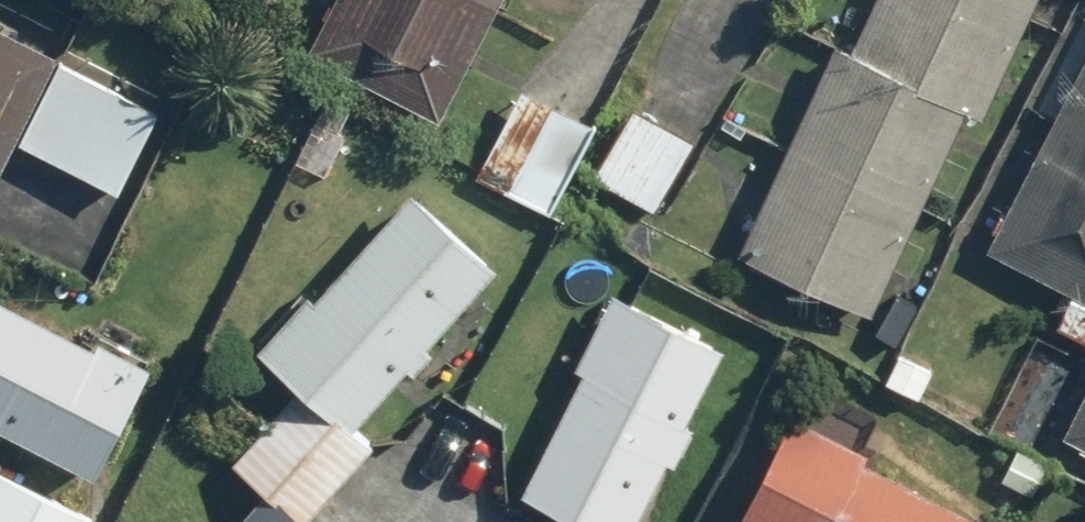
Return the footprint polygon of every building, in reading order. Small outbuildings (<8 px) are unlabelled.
[(306,52),(437,122),(503,0),(333,0),(306,52)] [(868,318),(963,116),(985,126),(1045,0),(873,0),(849,51),(832,43),(732,254),(868,318)] [(1038,110),(1053,118),(986,241),(1071,287),(1050,326),(1084,345),(1084,23),(1038,110)] [(11,142),(116,195),(157,115),(52,62),(54,57),(0,30),(0,164),(11,142)] [(473,178),(547,216),(593,128),(519,90),(473,178)] [(583,175),(648,215),(694,142),(629,102),(583,175)] [(306,294),(255,350),(347,431),(402,370),(410,377),(432,353),(424,347),(496,268),(412,192),(313,300),(306,294)] [(669,464),(675,467),(695,431),(687,426),(726,357),(611,294),(564,378),(575,384),(519,494),(552,513),(547,521),(637,521),(669,464)] [(93,480),(147,376),(152,367),(96,338),(91,347),(0,300),(0,432),(93,480)] [(1056,437),(1084,452),(1084,385),(1056,437)] [(351,429),(347,434),(296,389),(228,463),(263,495),(267,490),(302,521),(306,521),(373,449),(351,429)] [(863,466),(869,457),(788,413),(730,521),(967,521),(863,466)] [(0,476),(0,521),(92,521),(0,476)] [(267,490),(263,495),(238,521),(302,521),(267,490)]
